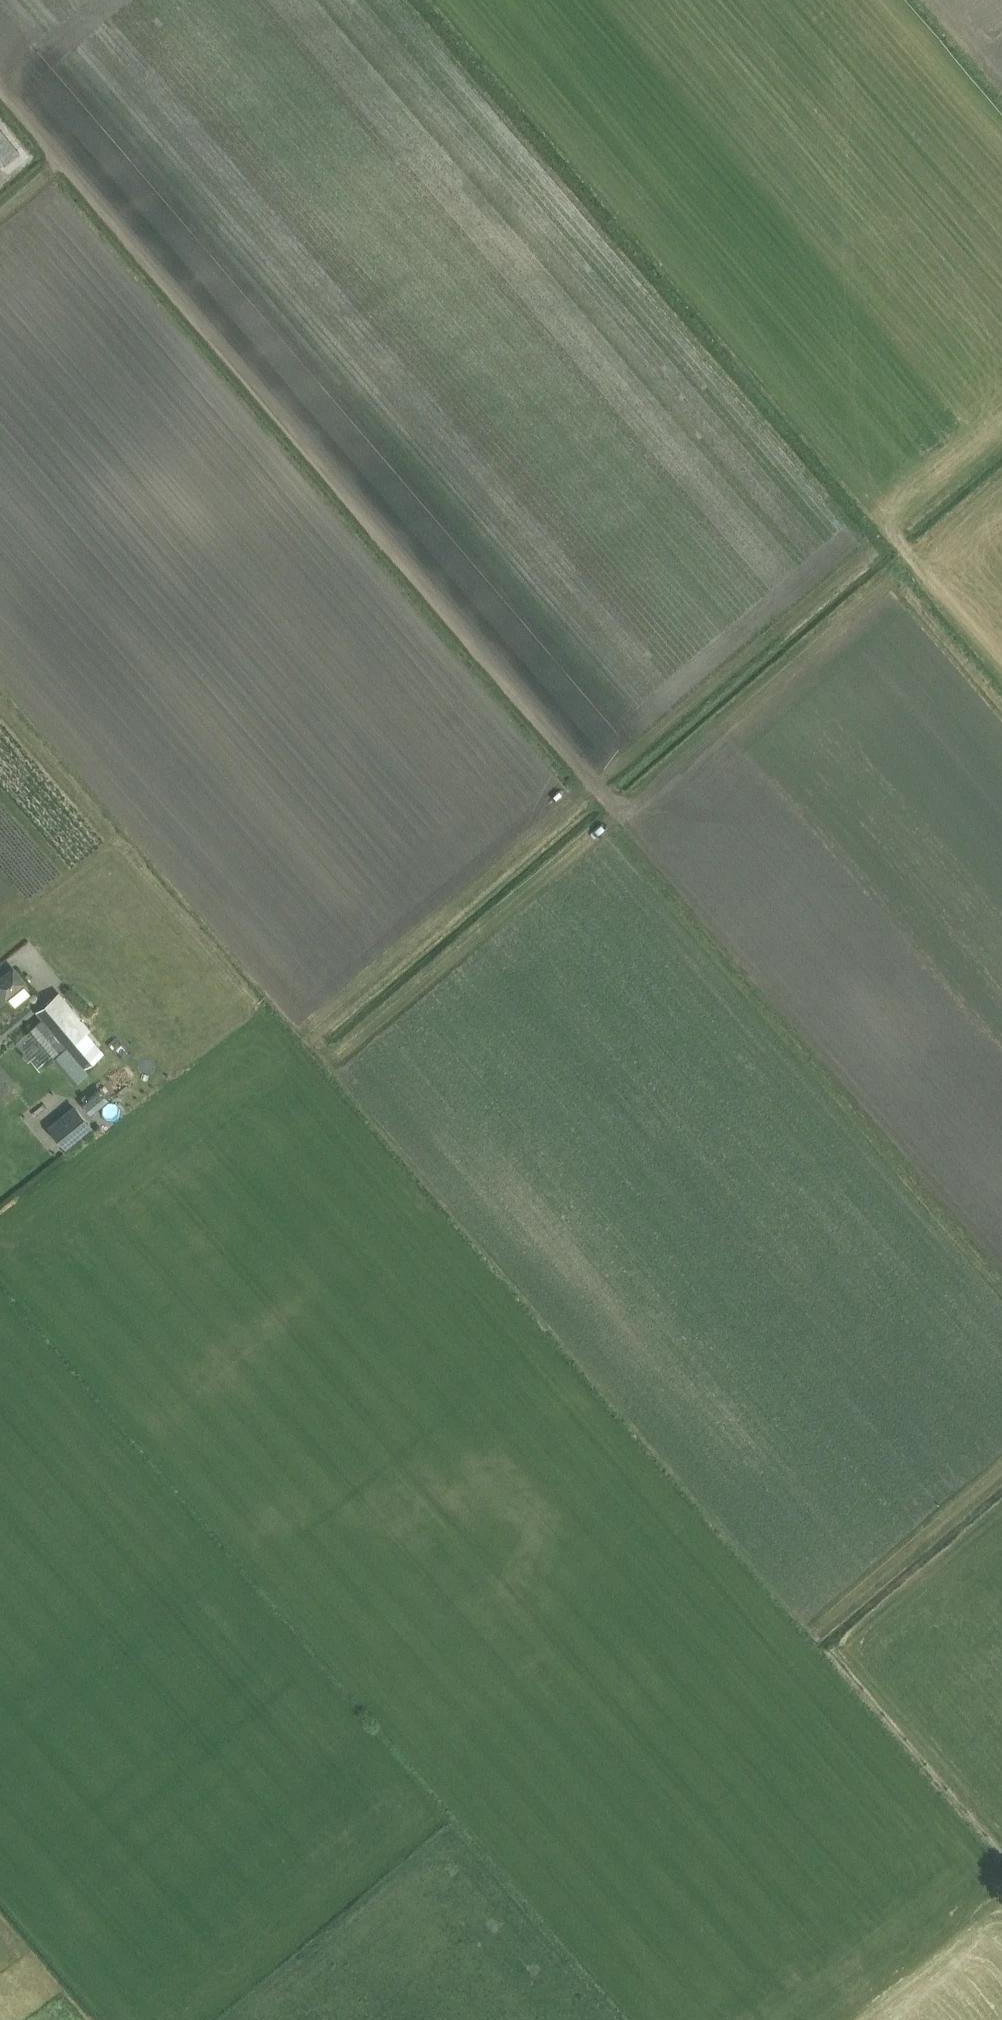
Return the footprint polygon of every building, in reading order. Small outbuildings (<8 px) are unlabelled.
[(0,980),(0,987),(7,995),(22,983),(12,970),(0,980)] [(72,1040),(79,1033),(89,1025),(60,990),(36,1010),(42,1017),(31,1027),(54,1055),(66,1045),(72,1040)] [(74,1104),(47,1126),(65,1148),(92,1126),(74,1104)]
